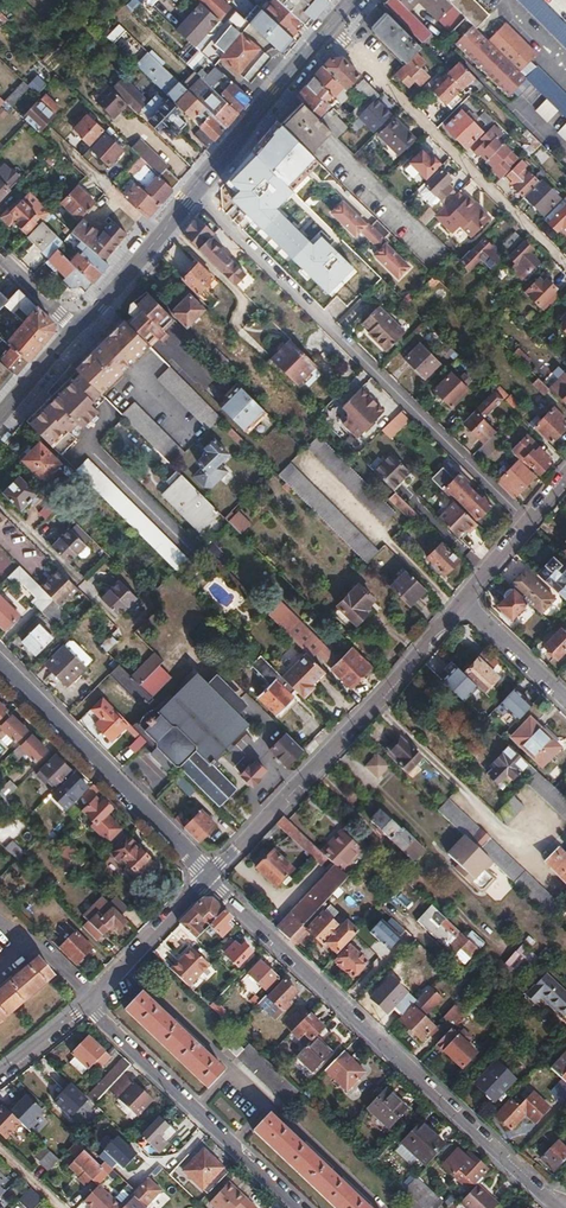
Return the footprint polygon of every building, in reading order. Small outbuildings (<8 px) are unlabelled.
[(58,18),(61,22),(65,18),(77,8),(69,0),(64,6),(69,10),(66,13),(64,11),(58,18)] [(129,3),(135,9),(141,3),(139,0),(132,0),(129,3)] [(201,2),(218,18),(224,23),(247,45),(255,52),(258,48),(248,40),(240,33),(248,23),(244,20),(242,17),(231,7),(224,0),(199,0),(201,2)] [(276,0),(272,0),(262,11),(265,14),(269,17),(272,13),(279,19),(275,23),(295,41),(301,35),(293,27),(299,20),(276,0)] [(330,0),(276,0),(299,20),(307,27),(330,0)] [(382,4),(399,21),(421,42),(430,33),(426,29),(407,9),(397,0),(386,0),(382,4)] [(407,9),(416,0),(397,0),(407,9)] [(436,19),(451,4),(448,0),(417,0),(436,19)] [(451,4),(466,18),(472,25),(476,28),(489,14),(474,0),(448,0),(451,4)] [(541,0),(518,0),(540,23),(565,48),(565,25),(553,12),(541,0)] [(201,2),(189,16),(206,32),(218,18),(201,2)] [(248,23),(283,55),(295,41),(275,23),(269,17),(265,14),(262,11),(255,4),(242,17),(244,20),(248,23)] [(466,18),(451,4),(436,19),(449,32),(453,32),(466,18)] [(272,13),(269,17),(275,23),(279,19),(272,13)] [(403,30),(386,13),(372,28),(405,62),(415,53),(420,47),(403,30)] [(189,16),(177,29),(192,43),(194,45),(206,32),(189,16)] [(224,23),(218,18),(206,32),(212,38),(224,23)] [(119,23),(107,36),(113,42),(125,30),(119,23)] [(212,38),(201,52),(207,57),(214,64),(220,57),(238,72),(255,52),(247,45),(224,23),(212,38)] [(525,78),(546,98),(557,109),(565,118),(565,96),(537,67),(535,66),(530,60),(535,54),(505,24),(488,41),(525,78)] [(476,28),(472,25),(454,43),(482,71),(508,96),(525,78),(488,41),(476,28)] [(180,58),(194,71),(207,57),(201,52),(194,45),(192,43),(178,57),(180,58)] [(258,48),(255,52),(266,62),(270,58),(258,48)] [(149,54),(160,64),(163,67),(165,64),(165,63),(153,51),(149,54)] [(255,52),(238,72),(249,82),(266,62),(255,52)] [(405,62),(394,73),(407,85),(413,79),(419,84),(427,76),(418,67),(423,61),(415,53),(405,62)] [(200,77),(219,95),(236,111),(247,97),(214,64),(207,57),(194,71),(200,77)] [(330,57),(322,66),(342,86),(345,88),(355,77),(358,74),(342,57),(330,57)] [(482,85),(458,61),(446,73),(462,89),(470,80),(479,89),(482,85)] [(160,64),(147,77),(165,94),(186,115),(199,127),(212,139),(224,125),(205,107),(188,90),(170,73),(163,67),(160,64)] [(322,66),(313,77),(333,96),(342,86),(322,66)] [(446,73),(431,88),(447,104),(456,95),(462,89),(446,73)] [(167,98),(165,100),(156,92),(148,101),(136,89),(122,75),(110,88),(126,103),(137,114),(141,109),(149,117),(147,119),(161,133),(163,131),(171,139),(179,131),(178,130),(185,123),(186,122),(178,115),(181,112),(167,98)] [(219,95),(200,77),(188,90),(205,107),(224,125),(236,111),(219,95)] [(313,77),(296,97),(302,104),(330,131),(336,138),(347,126),(337,117),(334,118),(327,111),(323,115),(319,111),(321,108),(324,111),(327,108),(330,110),(338,102),(333,96),(313,77)] [(40,78),(32,87),(37,92),(38,92),(46,83),(40,78)] [(379,94),(363,78),(351,91),(361,100),(354,106),(361,112),(374,99),(379,94)] [(30,85),(24,80),(5,101),(10,105),(11,106),(30,85)] [(110,88),(110,87),(96,101),(112,117),(126,103),(110,88)] [(456,95),(447,104),(446,105),(450,109),(460,99),(456,95)] [(23,117),(26,121),(37,131),(53,114),(59,108),(48,98),(45,101),(42,97),(39,100),(23,117)] [(557,109),(546,98),(535,109),(546,120),(557,109)] [(374,99),(361,112),(358,116),(376,132),(392,116),(374,99)] [(5,101),(0,106),(0,116),(10,105),(5,101)] [(330,131),(302,104),(295,112),(281,125),(304,148),(309,153),(323,139),(330,131)] [(349,113),(355,119),(358,116),(361,112),(354,106),(349,113)] [(444,126),(466,148),(467,147),(478,136),(494,121),(484,111),(479,116),(485,123),(479,129),(460,110),(444,126)] [(87,115),(73,130),(88,144),(103,129),(87,115)] [(255,155),(258,158),(265,163),(272,172),(281,180),(284,183),(289,188),(289,189),(305,173),(309,169),(317,161),(310,154),(309,153),(304,148),(281,125),(276,120),(269,129),(266,132),(264,135),(263,136),(258,142),(251,150),(255,155)] [(391,120),(378,134),(399,155),(414,139),(401,126),(400,127),(391,120)] [(557,131),(565,140),(565,121),(557,131)] [(478,154),(484,160),(503,142),(497,137),(500,134),(493,126),(481,138),(478,136),(467,147),(472,153),(475,150),(478,154)] [(118,127),(115,131),(122,139),(127,134),(121,129),(120,129),(118,127)] [(212,139),(199,127),(194,133),(194,134),(206,146),(212,139)] [(123,149),(104,132),(90,146),(108,165),(123,149)] [(130,146),(139,155),(146,162),(147,160),(156,168),(160,165),(177,180),(179,178),(163,164),(165,162),(152,150),(138,137),(130,146)] [(503,142),(484,160),(491,167),(490,170),(499,179),(510,167),(508,166),(517,158),(517,156),(503,142)] [(127,144),(123,149),(134,161),(139,155),(130,146),(127,144)] [(359,150),(354,154),(362,163),(366,158),(359,150)] [(420,150),(409,162),(424,177),(438,163),(428,153),(426,155),(420,150)] [(133,188),(125,197),(146,217),(172,186),(146,162),(139,155),(134,161),(126,169),(135,178),(135,180),(131,185),(133,188)] [(507,174),(510,179),(516,184),(512,188),(520,194),(536,178),(529,171),(527,172),(522,168),(526,164),(522,159),(507,174)] [(146,162),(172,186),(177,180),(160,165),(156,168),(147,160),(146,162)] [(0,168),(0,181),(7,188),(17,177),(4,164),(0,168)] [(546,173),(541,168),(535,173),(540,179),(546,173)] [(440,169),(425,185),(440,199),(449,190),(444,185),(450,178),(440,169)] [(305,173),(289,189),(294,193),(310,178),(305,173)] [(516,184),(510,179),(507,182),(512,188),(516,184)] [(540,179),(523,197),(541,215),(558,198),(540,179)] [(76,185),(60,201),(80,219),(95,202),(76,185)] [(11,192),(7,188),(6,189),(0,196),(0,203),(11,192)] [(50,212),(30,192),(11,211),(8,208),(0,216),(8,224),(13,219),(25,232),(35,222),(38,224),(41,221),(50,212)] [(438,212),(436,214),(454,232),(460,226),(471,237),(490,218),(468,197),(464,200),(457,193),(438,212)] [(408,266),(385,244),(381,240),(383,238),(387,234),(389,232),(372,215),(369,217),(365,221),(364,223),(360,220),(337,197),(326,208),(352,233),(357,228),(367,237),(377,247),(372,252),(397,277),(408,266)] [(547,221),(557,231),(560,228),(565,234),(565,202),(547,221)] [(418,218),(425,225),(436,214),(438,212),(431,205),(418,218)] [(242,210),(231,221),(260,249),(261,249),(295,281),(305,270),(242,210)] [(199,212),(182,233),(234,285),(245,274),(208,237),(218,227),(204,213),(199,212)] [(77,228),(72,234),(103,260),(124,235),(107,220),(99,230),(102,234),(95,243),(77,228)] [(38,224),(27,235),(44,251),(42,254),(48,258),(56,248),(61,242),(41,221),(38,224)] [(356,254),(331,229),(319,241),(327,249),(330,247),(347,264),(352,259),(356,254)] [(502,244),(510,252),(522,239),(514,231),(502,244)] [(103,260),(72,234),(70,232),(63,240),(72,247),(68,251),(73,255),(73,256),(69,260),(91,282),(101,271),(107,264),(103,260)] [(468,250),(460,259),(470,269),(480,258),(490,267),(498,258),(489,250),(489,248),(491,246),(491,245),(484,239),(483,239),(470,252),(468,250)] [(533,266),(537,269),(541,265),(528,252),(531,249),(524,242),(509,257),(516,263),(511,269),(521,278),(533,266)] [(48,258),(45,262),(54,271),(57,268),(65,275),(60,281),(70,290),(81,286),(82,286),(85,290),(91,282),(69,260),(56,248),(48,258)] [(352,259),(376,282),(380,278),(356,254),(352,259)] [(197,263),(182,279),(196,293),(211,278),(197,263)] [(343,267),(325,286),(344,304),(362,285),(343,267)] [(545,301),(549,304),(558,295),(553,290),(555,288),(542,275),(526,292),(540,306),(545,301)] [(7,301),(4,304),(24,323),(38,308),(19,289),(12,296),(7,301)] [(162,308),(146,292),(132,307),(132,310),(135,314),(138,318),(152,333),(155,336),(157,335),(161,338),(166,332),(160,327),(170,316),(162,308)] [(187,293),(170,310),(186,327),(191,322),(194,323),(199,318),(197,316),(203,310),(187,293)] [(378,307),(363,322),(370,329),(368,332),(386,350),(403,332),(378,307)] [(12,347),(27,361),(52,332),(52,322),(38,308),(24,323),(14,335),(7,329),(0,336),(0,337),(12,347)] [(135,314),(126,323),(144,342),(152,333),(138,318),(135,314)] [(102,339),(75,368),(99,393),(123,367),(147,344),(144,342),(126,323),(122,319),(102,339)] [(297,385),(316,366),(289,339),(270,359),(297,385)] [(418,342),(402,359),(423,379),(439,362),(418,342)] [(4,381),(12,371),(16,375),(27,361),(12,347),(0,361),(0,385),(4,381)] [(518,347),(512,353),(524,365),(530,359),(518,347)] [(214,349),(208,355),(221,367),(226,362),(214,349)] [(71,364),(62,375),(93,408),(103,397),(99,393),(75,368),(71,364)] [(204,430),(218,417),(169,365),(156,378),(204,430)] [(450,373),(433,390),(450,406),(467,388),(467,387),(470,382),(462,374),(457,379),(450,373)] [(564,399),(565,401),(565,375),(565,374),(551,388),(550,389),(562,401),(564,399)] [(46,392),(52,398),(74,420),(81,427),(96,411),(93,408),(62,375),(46,392)] [(543,383),(537,377),(531,383),(544,395),(550,389),(543,383)] [(264,411),(237,385),(218,405),(244,431),(251,424),(264,411)] [(498,386),(494,390),(502,398),(515,411),(522,417),(527,411),(510,394),(508,396),(498,386)] [(384,409),(361,388),(347,399),(342,406),(346,410),(346,415),(342,422),(356,437),(384,409)] [(494,390),(461,422),(483,444),(493,434),(495,432),(482,419),(502,398),(494,390)] [(52,398),(27,422),(59,455),(74,440),(63,429),(66,426),(68,426),(74,420),(52,398)] [(165,457),(177,445),(132,403),(120,415),(165,457)] [(533,428),(545,440),(546,439),(550,443),(565,426),(565,425),(560,419),(563,417),(553,407),(540,420),(533,428)] [(392,420),(390,422),(398,430),(409,419),(401,411),(392,420)] [(536,416),(528,424),(533,428),(540,420),(536,416)] [(390,422),(381,430),(385,434),(389,438),(398,430),(390,422)] [(359,476),(317,434),(305,446),(345,486),(383,523),(394,512),(359,476)] [(483,444),(477,451),(484,458),(491,452),(501,442),(493,434),(483,444)] [(230,452),(212,437),(203,446),(205,449),(196,460),(202,467),(193,474),(205,486),(210,487),(230,471),(222,463),(230,452)] [(526,437),(511,452),(520,462),(523,459),(538,474),(547,465),(544,463),(548,458),(526,437)] [(38,442),(22,458),(44,479),(59,463),(38,442)] [(390,454),(373,471),(391,488),(408,471),(390,454)] [(86,461),(76,471),(105,501),(142,538),(175,571),(177,573),(188,562),(149,524),(111,485),(86,461)] [(517,462),(498,481),(511,495),(516,490),(518,492),(533,477),(517,462)] [(288,463),(277,474),(285,483),(281,486),(288,493),(292,490),(324,521),(347,544),(366,563),(378,552),(357,532),(326,500),(288,463)] [(461,503),(472,491),(466,484),(467,481),(459,473),(455,478),(444,467),(431,479),(442,490),(445,488),(461,503)] [(34,493),(15,474),(0,491),(0,492),(17,509),(34,493)] [(197,491),(182,476),(170,488),(180,498),(174,504),(199,529),(217,512),(197,491)] [(50,498),(39,488),(35,494),(45,503),(50,498)] [(445,488),(442,490),(453,502),(461,503),(445,488)] [(480,499),(472,491),(461,503),(453,502),(458,507),(474,522),(491,505),(483,497),(480,499)] [(388,498),(410,520),(416,513),(403,500),(394,492),(388,498)] [(50,498),(45,503),(36,513),(43,520),(57,505),(50,498)] [(474,522),(458,507),(443,524),(461,542),(477,525),(474,522)] [(237,513),(228,522),(239,534),(248,524),(237,513)] [(53,542),(49,545),(65,561),(68,560),(74,553),(83,545),(66,529),(53,542)] [(440,543),(427,556),(443,573),(456,560),(440,543)] [(83,545),(74,553),(77,556),(82,556),(86,552),(86,548),(83,545)] [(470,549),(463,558),(474,566),(481,557),(470,549)] [(537,574),(565,600),(565,598),(565,567),(554,556),(537,574)] [(32,603),(40,612),(41,611),(52,600),(38,586),(17,566),(6,578),(13,585),(17,581),(35,599),(32,603)] [(46,578),(38,586),(52,600),(59,607),(76,589),(57,570),(49,579),(46,578)] [(524,570),(510,585),(540,613),(554,598),(524,570)] [(389,586),(408,605),(424,589),(411,576),(410,576),(405,572),(402,575),(389,586)] [(117,581),(99,598),(116,615),(134,597),(117,581)] [(363,610),(366,607),(373,600),(357,584),(331,610),(348,628),(352,623),(355,625),(367,613),(363,610)] [(504,597),(497,605),(511,620),(527,603),(512,589),(509,590),(506,591),(505,593),(504,597)] [(4,629),(18,616),(7,605),(13,599),(6,592),(1,598),(0,598),(0,625),(4,629)] [(59,607),(52,600),(41,611),(53,622),(59,616),(71,628),(75,623),(59,607)] [(133,601),(120,618),(132,627),(145,610),(133,601)] [(282,604),(269,617),(305,653),(310,657),(322,645),(282,604)] [(36,625),(21,641),(34,654),(50,638),(36,625)] [(542,645),(556,658),(565,648),(565,628),(564,630),(560,626),(542,645)] [(109,635),(99,646),(106,652),(116,642),(109,635)] [(67,642),(62,647),(84,668),(89,663),(89,658),(72,642),(67,642)] [(62,647),(45,665),(66,685),(84,668),(62,647)] [(351,649),(331,669),(349,687),(369,667),(351,649)] [(129,676),(138,685),(162,661),(153,652),(129,676)] [(305,653),(282,677),(291,686),(304,699),(315,688),(311,684),(324,671),(310,657),(305,653)] [(282,677),(259,654),(249,664),(268,684),(256,696),(276,716),(293,699),(286,692),(291,686),(282,677)] [(102,668),(107,673),(117,664),(111,658),(102,668)] [(464,673),(487,695),(492,688),(489,685),(497,676),(478,658),(464,673)] [(464,673),(451,661),(444,668),(449,673),(442,680),(463,700),(469,694),(479,703),(487,695),(464,673)] [(107,673),(107,674),(133,700),(134,700),(136,700),(137,698),(141,702),(143,700),(148,704),(152,700),(150,697),(169,678),(158,668),(140,687),(138,685),(129,676),(117,664),(107,673)] [(133,728),(146,742),(154,749),(148,754),(155,761),(166,772),(172,766),(179,766),(219,807),(236,790),(215,769),(219,764),(216,761),(222,755),(219,752),(246,725),(235,714),(241,707),(234,701),(236,699),(220,684),(218,685),(212,680),(206,686),(196,676),(166,706),(160,701),(154,708),(149,710),(145,713),(142,716),(140,720),(138,725),(136,724),(133,728)] [(514,688),(496,708),(502,714),(507,710),(517,720),(531,705),(514,688)] [(101,697),(90,709),(100,719),(94,725),(110,742),(125,726),(109,710),(111,707),(101,697)] [(0,724),(0,735),(1,736),(8,730),(16,739),(27,728),(13,714),(3,725),(1,723),(0,724)] [(530,717),(511,736),(540,765),(559,746),(530,717)] [(302,749),(286,733),(269,750),(285,766),(302,749)] [(21,743),(13,751),(19,757),(27,749),(28,750),(36,758),(46,747),(33,734),(23,745),(21,743)] [(134,754),(145,741),(138,735),(127,747),(134,754)] [(399,737),(388,749),(400,761),(397,764),(407,773),(421,758),(399,737)] [(536,771),(509,744),(494,761),(496,764),(488,772),(503,787),(519,770),(528,779),(536,771)] [(400,761),(388,749),(385,753),(397,764),(400,761)] [(56,753),(37,772),(46,781),(51,776),(57,782),(72,768),(56,753)] [(376,753),(364,766),(377,779),(389,766),(376,753)] [(247,765),(239,775),(252,787),(260,779),(259,777),(264,771),(254,761),(249,767),(247,765)] [(525,782),(549,805),(565,821),(565,799),(553,787),(536,771),(528,779),(525,782)] [(76,773),(61,787),(73,799),(87,784),(76,773)] [(179,775),(173,781),(178,787),(185,780),(179,775)] [(0,790),(0,793),(5,798),(16,786),(10,780),(0,790)] [(101,789),(95,783),(84,794),(90,800),(96,794),(101,789)] [(96,794),(90,800),(83,808),(96,821),(93,824),(109,841),(110,839),(115,844),(127,833),(127,832),(107,812),(112,807),(103,798),(102,800),(96,794)] [(512,795),(495,813),(506,823),(523,806),(512,795)] [(447,800),(437,810),(464,836),(490,861),(492,862),(510,879),(548,916),(559,904),(521,869),(483,834),(447,800)] [(71,802),(64,809),(71,817),(78,809),(71,802)] [(425,850),(413,839),(412,841),(392,822),(379,811),(369,821),(413,862),(425,850)] [(201,812),(185,828),(198,841),(214,825),(201,812)] [(15,816),(4,826),(15,837),(25,827),(15,816)] [(282,817),(276,824),(319,865),(326,857),(320,852),(292,826),(282,817)] [(346,825),(340,831),(361,850),(366,844),(346,825)] [(320,852),(326,857),(334,865),(341,872),(360,852),(361,850),(340,831),(320,852)] [(127,833),(115,844),(109,850),(120,860),(124,857),(131,863),(127,867),(141,881),(142,881),(157,867),(149,858),(150,856),(141,847),(140,849),(136,845),(137,843),(127,833)] [(490,861),(464,836),(446,854),(456,863),(453,867),(478,890),(483,890),(493,878),(485,870),(492,862),(490,861)] [(54,837),(50,842),(53,846),(58,841),(54,837)] [(13,841),(6,847),(19,859),(25,853),(13,841)] [(73,843),(62,855),(76,869),(83,862),(77,856),(81,851),(73,843)] [(545,863),(565,884),(565,856),(559,850),(545,863)] [(87,858),(81,851),(77,856),(83,862),(87,858)] [(257,867),(256,869),(276,888),(292,871),(272,852),(263,862),(260,861),(257,865),(257,867)] [(311,890),(288,915),(301,926),(324,901),(347,877),(341,872),(334,865),(311,890)] [(116,896),(110,902),(122,914),(128,907),(116,896)] [(85,926),(100,940),(115,925),(119,930),(128,921),(122,914),(110,902),(104,897),(85,916),(90,921),(85,926)] [(203,899),(180,923),(196,938),(204,929),(199,924),(203,919),(209,925),(224,909),(213,899),(203,899)] [(301,926),(288,939),(295,946),(303,937),(301,935),(304,931),(324,949),(326,947),(328,948),(328,951),(331,953),(333,954),(336,956),(358,931),(347,921),(340,928),(322,912),(329,905),(324,901),(301,926)] [(445,918),(431,905),(416,921),(464,966),(479,950),(466,938),(460,932),(454,938),(439,924),(445,918)] [(233,918),(224,909),(209,925),(222,938),(233,927),(229,923),(233,918)] [(288,915),(276,928),(288,939),(301,926),(288,915)] [(370,932),(390,951),(401,939),(397,936),(402,930),(389,918),(385,924),(381,920),(370,932)] [(472,932),(477,927),(470,921),(465,926),(472,932)] [(466,938),(479,950),(494,934),(481,923),(477,927),(472,932),(466,938)] [(77,931),(62,946),(68,952),(78,962),(93,947),(85,939),(77,931)] [(230,938),(220,948),(226,954),(229,951),(233,955),(230,958),(238,966),(252,951),(244,943),(241,947),(239,946),(230,938)] [(503,964),(514,973),(530,955),(520,945),(503,964)] [(348,946),(334,962),(351,979),(366,963),(348,946)] [(190,950),(172,968),(187,982),(204,964),(190,950)] [(0,990),(0,1023),(56,975),(39,956),(0,990)] [(261,961),(249,973),(267,991),(279,979),(261,961)] [(545,974),(526,993),(526,997),(531,1002),(535,1001),(540,996),(543,994),(548,999),(545,1001),(554,1011),(556,1009),(564,1016),(565,1014),(565,997),(565,998),(558,991),(561,989),(545,974)] [(287,980),(269,998),(284,1012),(291,1004),(289,1002),(299,992),(287,980)] [(393,1007),(402,1016),(410,1007),(415,1002),(405,993),(400,998),(384,983),(370,999),(386,1014),(393,1007)] [(415,1002),(410,1007),(411,1009),(399,1021),(420,1041),(426,1035),(434,1027),(433,1026),(424,1017),(441,999),(429,987),(415,1002)] [(142,992),(126,1009),(208,1087),(224,1071),(186,1034),(142,992)] [(261,1000),(259,1002),(277,1020),(284,1012),(269,998),(266,995),(261,1000)] [(484,1006),(486,1008),(493,999),(489,995),(482,1003),(484,1006)] [(484,1006),(482,1003),(477,999),(464,1013),(472,1020),(484,1006)] [(442,1017),(451,1026),(463,1014),(453,1005),(442,1017)] [(290,1020),(297,1027),(300,1024),(311,1013),(303,1006),(290,1020)] [(311,1013),(300,1024),(305,1029),(303,1032),(311,1040),(315,1036),(324,1027),(311,1013)] [(444,1024),(433,1026),(434,1027),(426,1035),(435,1044),(449,1029),(444,1024)] [(435,1044),(461,1068),(475,1054),(449,1029),(435,1044)] [(108,1056),(105,1054),(87,1036),(72,1052),(74,1054),(89,1068),(95,1062),(99,1066),(108,1056)] [(311,1040),(297,1055),(313,1071),(332,1051),(315,1036),(311,1040)] [(267,1059),(249,1043),(244,1049),(234,1040),(227,1047),(244,1063),(262,1080),(286,1103),(299,1090),(280,1072),(267,1059)] [(281,1044),(273,1050),(280,1059),(288,1053),(281,1044)] [(116,1050),(112,1046),(105,1054),(108,1056),(110,1057),(116,1050)] [(344,1050),(326,1069),(348,1090),(366,1071),(344,1050)] [(565,1084),(565,1052),(550,1069),(565,1084)] [(89,1068),(74,1054),(69,1060),(83,1074),(89,1068)] [(88,1096),(95,1103),(109,1088),(123,1073),(132,1064),(125,1057),(88,1096)] [(495,1063),(475,1084),(493,1101),(513,1080),(495,1063)] [(123,1073),(109,1088),(126,1104),(124,1107),(130,1113),(133,1111),(138,1115),(152,1100),(123,1073)] [(70,1084),(54,1100),(70,1116),(86,1099),(70,1084)] [(386,1087),(367,1108),(388,1128),(407,1107),(386,1087)] [(561,1105),(565,1100),(565,1088),(555,1100),(561,1105)] [(510,1101),(495,1117),(509,1130),(525,1114),(534,1123),(547,1108),(532,1093),(518,1108),(510,1101)] [(17,1108),(16,1107),(10,1113),(19,1122),(28,1130),(36,1121),(34,1119),(42,1110),(27,1095),(20,1102),(21,1104),(17,1108)] [(2,1106),(0,1109),(0,1130),(6,1136),(19,1122),(10,1113),(2,1106)] [(254,1129),(281,1155),(333,1204),(337,1207),(369,1207),(356,1196),(311,1152),(269,1113),(254,1129)] [(161,1117),(144,1136),(160,1151),(167,1144),(161,1138),(164,1134),(162,1132),(168,1125),(161,1117)] [(426,1167),(447,1145),(422,1122),(402,1144),(426,1167)] [(68,1129),(50,1148),(59,1156),(77,1138),(68,1129)] [(117,1137),(105,1152),(125,1170),(138,1155),(117,1137)] [(541,1160),(553,1172),(565,1157),(565,1151),(557,1143),(541,1160)] [(101,1169),(75,1144),(67,1152),(86,1171),(79,1179),(86,1186),(93,1178),(99,1184),(110,1172),(113,1169),(107,1163),(101,1169)] [(39,1164),(47,1172),(59,1160),(44,1146),(34,1157),(41,1163),(39,1164)] [(163,1161),(159,1165),(170,1175),(189,1154),(183,1149),(167,1165),(163,1161)] [(208,1192),(211,1189),(227,1172),(204,1150),(185,1170),(208,1192)] [(459,1150),(445,1165),(468,1187),(487,1168),(472,1154),(468,1158),(459,1150)] [(67,1152),(59,1160),(79,1179),(86,1171),(67,1152)] [(405,1190),(414,1199),(424,1207),(434,1207),(441,1201),(417,1177),(405,1190)] [(119,1207),(144,1207),(143,1207),(159,1190),(147,1178),(135,1190),(121,1206),(119,1207)] [(210,1202),(216,1207),(235,1207),(245,1197),(229,1181),(210,1202)] [(127,1183),(113,1198),(121,1206),(135,1190),(127,1183)] [(84,1200),(93,1207),(119,1207),(121,1206),(113,1198),(99,1184),(98,1186),(93,1191),(84,1200)] [(461,1202),(467,1207),(497,1207),(500,1205),(478,1185),(461,1202)] [(31,1187),(18,1200),(27,1207),(35,1207),(44,1199),(31,1187)] [(414,1199),(406,1207),(424,1207),(414,1199)]
